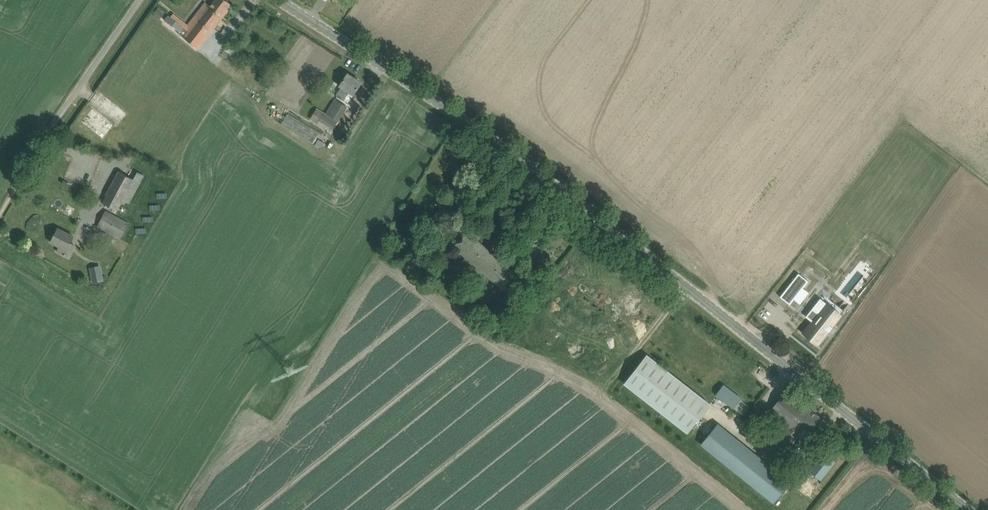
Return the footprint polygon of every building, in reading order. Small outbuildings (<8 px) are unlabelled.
[(188,31),(184,37),(198,49),(222,18),(220,17),(230,4),(226,0),(215,0),(210,6),(205,2),(201,8),(204,11),(188,31)] [(155,14),(160,19),(165,13),(159,8),(155,14)] [(336,95),(344,100),(349,92),(354,94),(361,82),(348,74),(340,86),(342,87),(336,95)] [(328,113),(339,120),(348,106),(337,99),(328,113)] [(102,139),(114,124),(93,107),(81,122),(102,139)] [(338,121),(317,108),(310,119),(331,131),(338,121)] [(278,124),(312,144),(319,131),(286,112),(278,124)] [(319,139),(315,145),(320,148),(324,142),(319,139)] [(102,203),(117,211),(123,201),(129,204),(144,175),(137,172),(134,179),(119,171),(102,203)] [(98,227),(121,239),(129,223),(106,211),(98,227)] [(62,254),(69,257),(75,245),(70,243),(74,236),(58,228),(51,242),(64,249),(62,254)] [(496,257),(497,257),(479,242),(466,231),(453,246),(502,288),(515,273),(496,257)] [(101,265),(89,268),(92,283),(104,281),(101,265)] [(803,288),(808,281),(799,273),(780,297),(790,305),(794,299),(803,288)] [(809,321),(803,329),(808,332),(818,340),(827,328),(829,329),(829,328),(831,325),(832,325),(832,324),(831,323),(839,313),(825,302),(818,311),(821,313),(815,321),(812,319),(810,322),(809,321)] [(646,354),(623,384),(687,433),(710,403),(646,354)] [(724,384),(716,395),(722,400),(730,389),(724,384)] [(787,427),(772,446),(783,455),(798,436),(808,444),(826,422),(786,390),(769,412),(781,422),(787,427)] [(736,394),(728,405),(733,409),(741,398),(736,394)] [(769,412),(762,421),(774,431),(781,422),(769,412)] [(717,423),(701,444),(774,503),(791,482),(717,423)] [(810,471),(821,480),(835,462),(824,453),(810,471)] [(795,485),(800,490),(809,479),(803,474),(795,485)]
